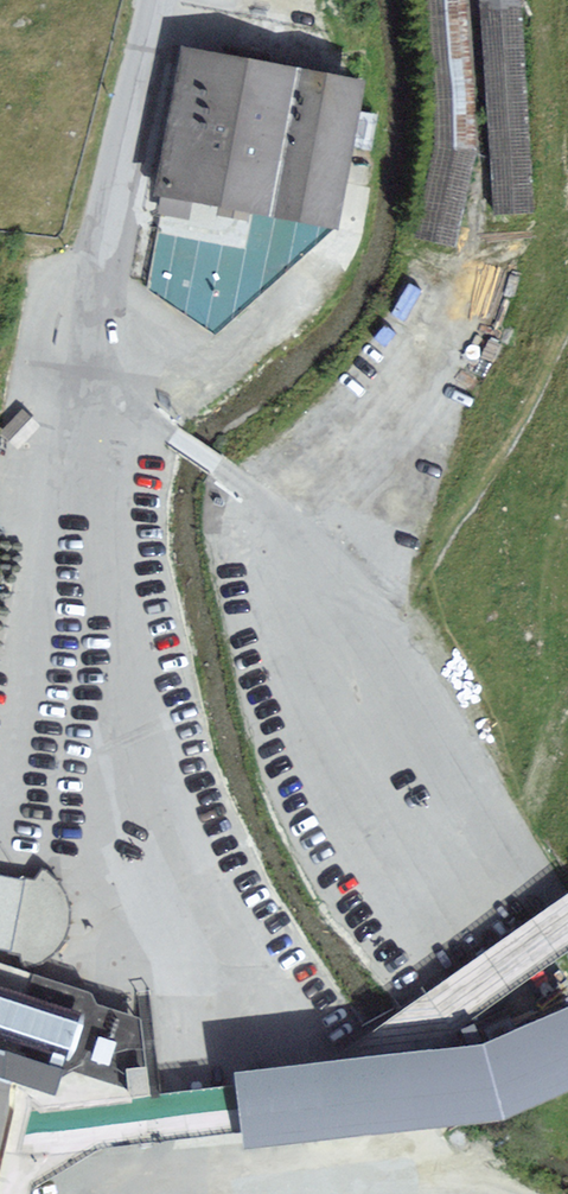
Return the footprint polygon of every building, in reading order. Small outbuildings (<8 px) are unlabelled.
[(466,0),(425,0),(434,146),(414,243),(454,251),(476,151),(466,0)] [(519,0),(480,0),(495,217),(533,214),(519,0)] [(334,227),(362,79),(181,45),(152,196),(159,197),(164,198),(161,215),(192,221),(195,201),(334,227)] [(215,335),(334,227),(195,201),(192,221),(161,215),(164,198),(159,197),(151,227),(137,283),(215,335)] [(24,421),(0,440),(0,442),(12,458),(38,437),(24,421)] [(25,967),(35,965),(45,960),(53,954),(59,947),(65,941),(68,933),(69,922),(69,913),(68,904),(66,898),(64,892),(59,885),(55,880),(49,873),(43,869),(37,878),(36,880),(0,873),(0,945),(9,947),(9,952),(21,953),(25,967)] [(0,987),(0,1040),(69,1061),(83,1014),(0,987)] [(242,1150),(451,1127),(505,1121),(567,1093),(567,1005),(481,1044),(233,1072),(242,1150)] [(13,1083),(54,1096),(64,1070),(0,1054),(0,1080),(13,1083)] [(3,1126),(13,1083),(0,1080),(0,1138),(3,1126)]
